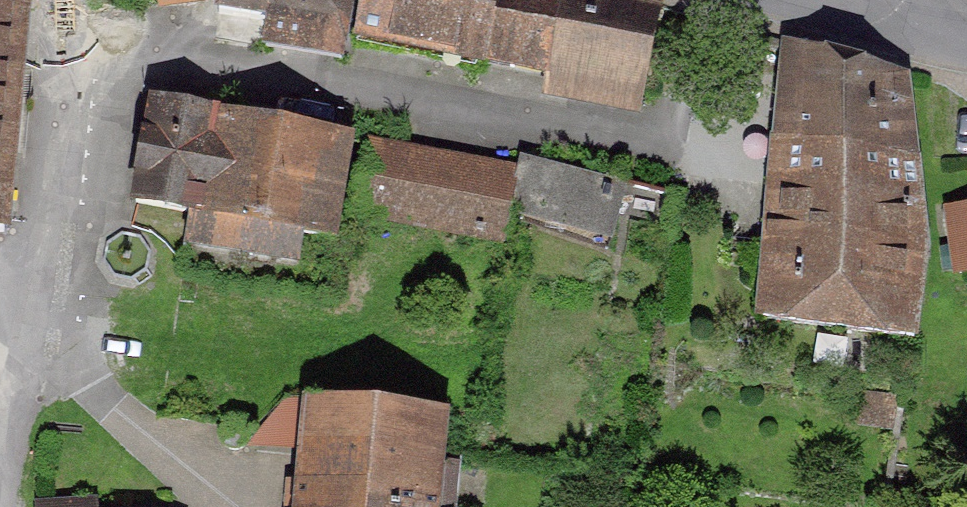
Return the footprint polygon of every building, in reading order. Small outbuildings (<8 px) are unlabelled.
[(4,235),(16,108),(26,0),(0,0),(0,234),(4,235)] [(211,21),(339,41),(346,0),(214,0),(211,21)] [(348,40),(638,94),(656,0),(356,0),(348,40)] [(919,164),(913,76),(780,43),(771,151),(919,164)] [(346,134),(148,106),(134,207),(331,235),(346,134)] [(508,178),(379,150),(363,218),(493,246),(508,178)] [(928,243),(919,164),(771,151),(755,331),(919,344),(928,243)] [(966,269),(966,196),(946,200),(958,271),(966,269)] [(309,411),(301,506),(437,506),(444,423),(309,411)]
